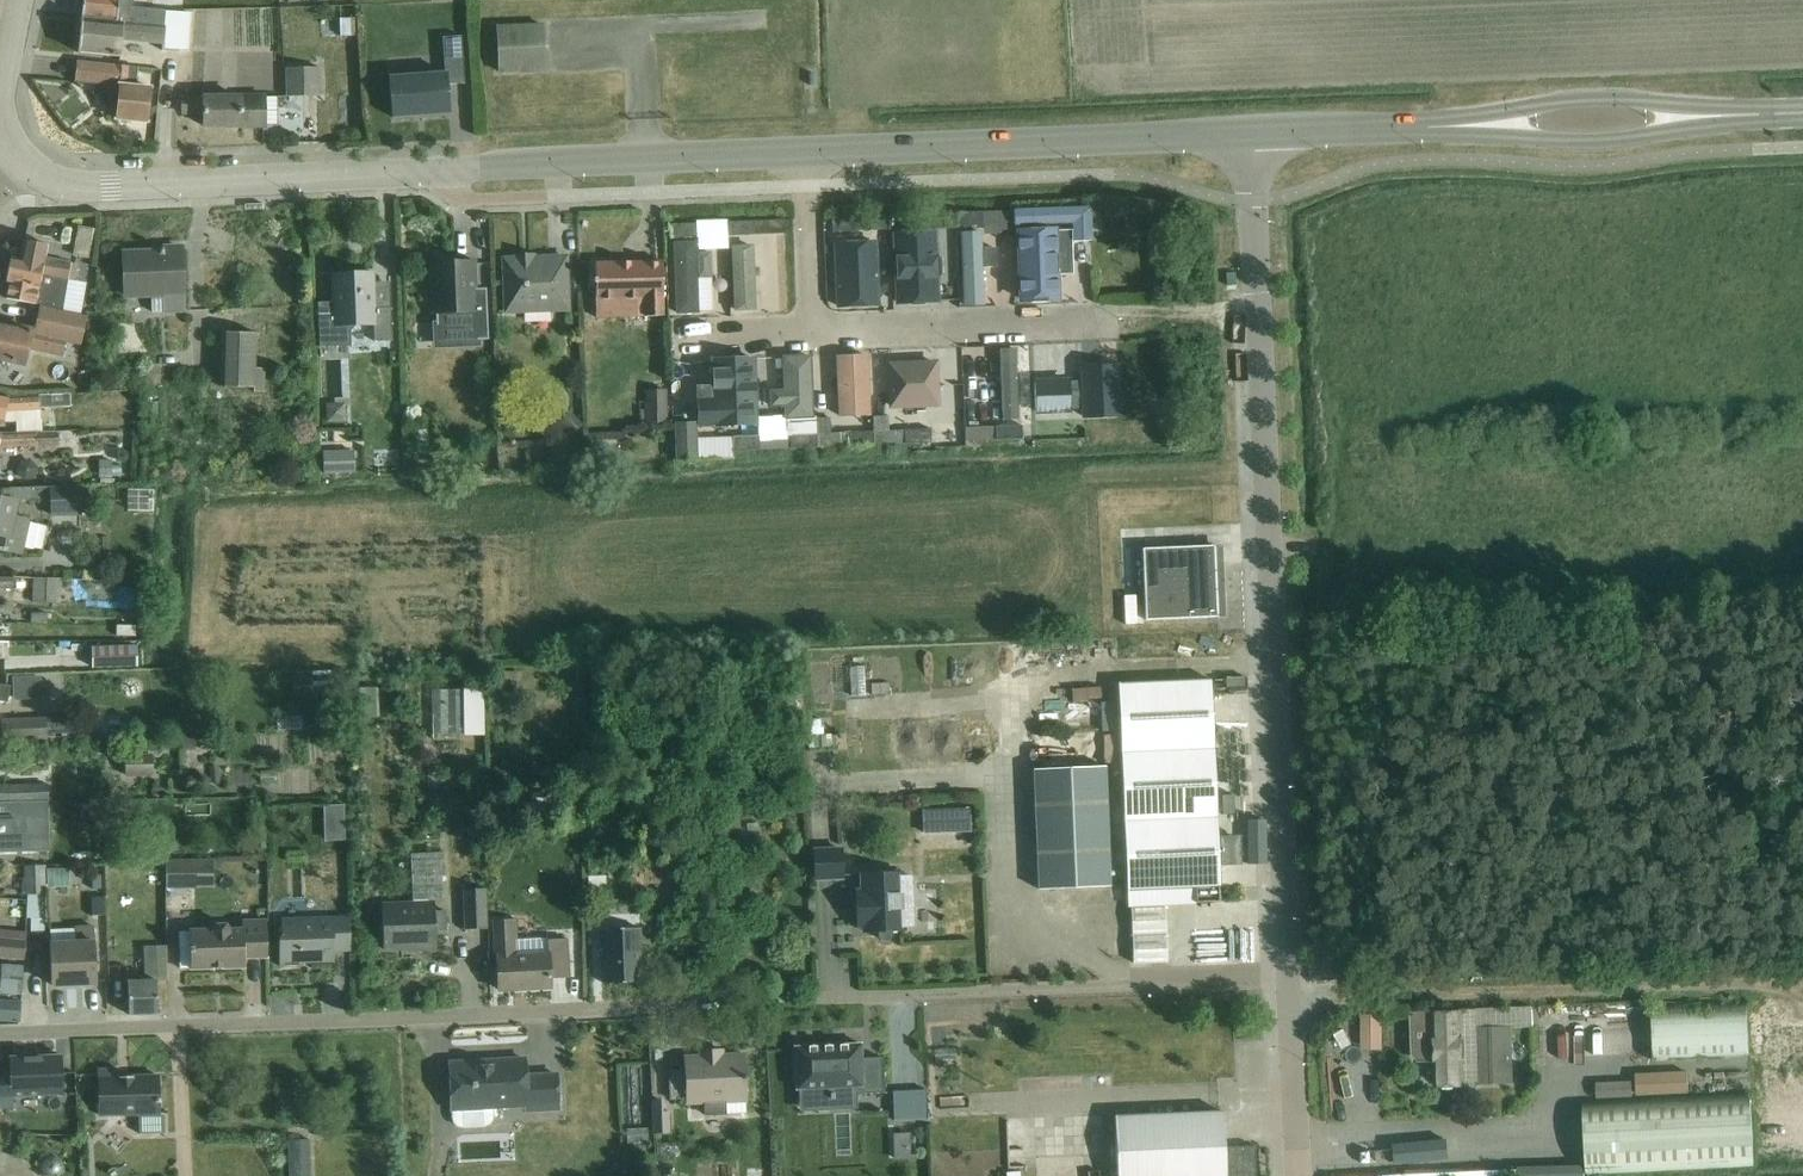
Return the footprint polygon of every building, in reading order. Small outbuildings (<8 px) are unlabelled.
[(82,18),(150,25),(164,26),(165,26),(167,12),(165,12),(165,11),(133,9),(134,0),(84,0),(82,18)] [(82,18),(79,51),(121,55),(122,40),(164,43),(163,50),(180,51),(187,52),(189,28),(190,14),(167,12),(165,26),(164,26),(150,25),(82,18)] [(361,17),(340,18),(340,36),(362,35),(361,17)] [(497,26),(499,71),(545,70),(543,24),(497,26)] [(445,73),(389,77),(391,99),(392,117),(420,115),(449,113),(448,99),(447,85),(455,84),(465,83),(464,69),(461,36),(442,37),(445,73)] [(148,122),(152,88),(128,85),(130,66),(85,61),(77,61),(75,82),(83,82),(102,84),(100,100),(117,102),(116,119),(148,122)] [(320,67),(284,67),(285,96),(320,95),(320,67)] [(241,93),(241,97),(184,98),(184,113),(204,113),(204,126),(242,126),(242,127),(265,127),(265,124),(277,124),(276,96),(265,96),(265,93),(241,93)] [(1091,210),(1014,213),(1015,229),(1073,227),(1073,243),(1092,243),(1091,210)] [(1009,211),(982,212),(983,226),(983,234),(1010,233),(1009,211)] [(959,213),(956,213),(957,227),(971,227),(983,226),(982,212),(971,213),(959,213)] [(913,215),(889,217),(890,230),(916,229),(947,228),(957,227),(956,213),(946,214),(915,215),(913,215)] [(859,218),(858,217),(832,218),(833,232),(890,230),(889,217),(859,218)] [(754,235),(754,221),(727,222),(728,236),(754,235)] [(696,224),(670,225),(671,239),(698,238),(699,247),(728,246),(728,236),(727,222),(696,224)] [(93,229),(77,226),(71,255),(87,258),(93,229)] [(983,300),(982,229),(962,229),(963,300),(983,300)] [(1055,230),(1017,231),(1020,303),(1058,302),(1055,230)] [(898,305),(939,304),(936,233),(896,234),(898,305)] [(842,305),(880,303),(877,238),(839,240),(842,305)] [(10,283),(6,299),(36,304),(63,307),(68,279),(74,281),(77,264),(45,258),(47,245),(24,241),(21,259),(11,257),(6,282),(10,283)] [(678,310),(700,309),(698,243),(675,244),(678,310)] [(737,308),(758,308),(756,246),(734,247),(737,308)] [(152,312),(166,311),(183,311),(181,248),(161,249),(161,251),(123,253),(125,296),(152,295),(152,312)] [(504,260),(506,311),(568,309),(566,258),(533,259),(533,255),(516,256),(517,260),(504,260)] [(433,314),(438,314),(439,341),(488,339),(486,287),(477,288),(475,261),(431,263),(433,314)] [(595,278),(594,278),(594,285),(596,285),(596,299),(596,318),(644,317),(663,316),(663,278),(663,262),(643,262),(595,263),(595,278)] [(333,274),(334,302),(317,302),(319,347),(350,345),(350,330),(355,326),(374,325),(375,342),(393,341),(392,307),(375,308),(374,272),(333,274)] [(24,363),(27,349),(61,357),(64,342),(81,345),(84,333),(87,314),(50,308),(38,306),(33,331),(16,328),(15,331),(0,327),(0,358),(24,363)] [(264,392),(265,368),(255,368),(256,332),(223,332),(222,388),(254,388),(254,392),(264,392)] [(1018,350),(1001,351),(1005,420),(1021,419),(1018,350)] [(753,357),(713,359),(715,403),(702,403),(703,425),(756,422),(753,357)] [(867,357),(837,358),(839,416),(870,415),(867,357)] [(809,359),(784,360),(786,394),(774,395),(774,405),(786,404),(787,418),(812,417),(809,359)] [(937,359),(888,360),(889,408),(938,407),(937,359)] [(1071,380),(1037,381),(1038,414),(1072,413),(1071,380)] [(664,389),(643,390),(644,425),(665,424),(664,389)] [(16,422),(17,430),(40,429),(39,408),(70,406),(70,395),(39,396),(9,397),(0,395),(0,422),(3,423),(4,422),(16,422)] [(338,400),(315,399),(314,420),(337,421),(338,400)] [(580,423),(571,414),(558,426),(567,436),(580,423)] [(774,416),(759,417),(760,436),(760,450),(817,448),(816,421),(787,423),(787,435),(774,436),(774,416)] [(905,444),(931,443),(931,429),(904,430),(889,431),(889,417),(873,417),(874,432),(874,446),(905,444)] [(874,446),(874,432),(831,433),(831,419),(816,419),(816,421),(817,448),(874,446)] [(1022,423),(964,426),(965,442),(1023,440),(1022,423)] [(694,424),(673,424),(674,460),(696,459),(694,424)] [(17,433),(0,433),(0,448),(58,446),(58,432),(17,433)] [(760,450),(760,436),(733,437),(733,440),(734,452),(760,450)] [(600,449),(587,449),(588,465),(600,464),(600,449)] [(353,451),(322,452),(322,474),(353,473),(353,451)] [(21,464),(18,473),(25,480),(34,478),(37,469),(30,462),(21,464)] [(99,477),(111,476),(110,462),(98,462),(99,477)] [(20,553),(21,546),(33,549),(38,525),(27,523),(27,521),(12,517),(16,502),(37,501),(49,500),(50,507),(80,506),(79,485),(37,487),(9,488),(9,501),(0,499),(0,549),(20,553)] [(152,490),(129,490),(129,510),(152,510),(152,490)] [(1142,549),(1146,620),(1217,617),(1214,546),(1142,549)] [(0,576),(0,588),(13,589),(14,577),(0,576)] [(33,578),(32,602),(59,604),(61,580),(33,578)] [(32,613),(32,623),(47,623),(47,613),(32,613)] [(135,626),(115,625),(115,636),(135,636),(135,626)] [(138,645),(92,646),(93,667),(138,666),(138,645)] [(856,651),(857,678),(869,678),(868,651),(856,651)] [(1214,687),(1235,687),(1235,671),(1214,671),(1214,687)] [(301,685),(322,685),(322,675),(301,675),(301,685)] [(1213,758),(1209,679),(1151,681),(1118,683),(1128,906),(1129,906),(1129,905),(1147,905),(1162,904),(1162,903),(1178,903),(1196,902),(1196,903),(1219,902),(1218,882),(1213,758)] [(1102,697),(1088,696),(1089,684),(1061,682),(1059,723),(1101,726),(1102,697)] [(6,703),(9,687),(0,686),(0,702),(6,703)] [(377,688),(358,688),(358,718),(378,718),(377,688)] [(432,688),(433,735),(466,735),(464,689),(432,688)] [(77,717),(53,717),(53,733),(77,733),(77,717)] [(0,738),(45,737),(44,719),(0,720),(0,721),(0,738)] [(821,721),(808,722),(808,732),(822,731),(821,721)] [(821,735),(809,736),(810,748),(822,747),(821,735)] [(836,735),(821,735),(822,747),(837,746),(836,735)] [(196,736),(182,736),(182,749),(196,749),(196,736)] [(201,750),(215,750),(216,738),(201,738),(201,750)] [(151,755),(124,756),(124,778),(152,777),(151,755)] [(1112,887),(1107,767),(1036,770),(1040,890),(1112,887)] [(47,802),(47,785),(0,786),(0,803),(47,802)] [(175,793),(173,807),(199,810),(201,796),(175,793)] [(51,852),(50,802),(47,802),(0,803),(0,853),(51,852)] [(345,805),(329,805),(330,823),(345,823),(345,805)] [(971,831),(970,809),(924,810),(925,833),(971,831)] [(401,893),(431,892),(431,848),(400,848),(401,893)] [(845,877),(844,851),(816,852),(817,878),(845,877)] [(213,889),(213,861),(165,861),(166,890),(213,889)] [(26,895),(46,894),(44,866),(25,867),(26,895)] [(68,870),(47,870),(48,889),(68,889),(68,870)] [(903,873),(864,874),(865,892),(858,892),(859,926),(866,926),(866,933),(880,932),(881,938),(885,941),(891,941),(895,937),(894,932),(905,931),(905,927),(915,927),(913,876),(903,877),(903,873)] [(102,877),(93,877),(93,890),(102,889),(102,877)] [(487,930),(487,889),(463,890),(464,931),(487,930)] [(429,903),(382,905),(384,949),(412,948),(412,951),(437,950),(436,931),(446,931),(445,911),(429,912),(429,903)] [(31,916),(30,932),(44,933),(45,917),(31,916)] [(672,916),(656,916),(656,927),(672,927),(672,916)] [(333,952),(351,952),(350,917),(331,918),(332,922),(320,922),(316,918),(306,918),(302,923),(282,923),(282,938),(279,942),(280,967),(303,966),(303,962),(333,961),(333,952)] [(189,932),(179,932),(180,970),(190,969),(245,968),(245,958),(268,957),(267,921),(242,921),(242,930),(231,930),(227,925),(216,925),(212,931),(189,932)] [(514,921),(495,922),(497,956),(498,989),(551,986),(551,977),(570,976),(569,960),(567,939),(548,940),(548,936),(514,938),(514,921)] [(94,925),(50,926),(52,987),(97,986),(95,942),(94,925)] [(640,928),(602,930),(603,952),(604,984),(622,983),(642,982),(641,951),(640,928)] [(1215,930),(1185,931),(1185,941),(1216,940),(1215,930)] [(6,939),(0,939),(0,959),(24,961),(26,941),(6,939)] [(690,941),(679,942),(679,954),(691,954),(690,941)] [(145,981),(128,982),(130,1015),(159,1014),(156,946),(144,947),(145,981)] [(23,966),(0,965),(0,995),(21,997),(23,966)] [(20,1020),(22,1001),(0,1000),(0,1019),(20,1020)] [(1654,1057),(1749,1054),(1747,1000),(1652,1004),(1654,1057)] [(1477,1010),(1477,1013),(1461,1013),(1462,1015),(1415,1016),(1410,1022),(1411,1058),(1418,1064),(1433,1064),(1434,1093),(1465,1092),(1464,1086),(1478,1085),(1478,1086),(1513,1085),(1512,1029),(1532,1028),(1531,1008),(1477,1010)] [(1383,1013),(1363,1013),(1363,1031),(1383,1031),(1383,1013)] [(862,1058),(861,1044),(795,1047),(797,1089),(829,1088),(830,1107),(855,1106),(854,1094),(883,1093),(881,1057),(862,1058)] [(686,1058),(687,1068),(688,1099),(689,1104),(705,1103),(705,1113),(727,1112),(726,1102),(748,1101),(746,1055),(724,1056),(723,1050),(702,1051),(702,1057),(686,1058)] [(61,1055),(58,1055),(9,1057),(10,1062),(10,1069),(0,1069),(0,1108),(13,1107),(12,1096),(62,1094),(62,1075),(61,1055)] [(634,1056),(606,1056),(607,1110),(634,1110),(634,1056)] [(493,1118),(493,1108),(527,1106),(527,1111),(561,1109),(559,1076),(528,1077),(527,1060),(450,1064),(452,1110),(453,1118),(455,1124),(458,1127),(463,1128),(484,1127),(488,1126),(491,1122),(493,1118)] [(672,1062),(656,1062),(657,1095),(673,1095),(672,1062)] [(119,1070),(99,1071),(100,1116),(139,1115),(139,1133),(164,1133),(164,1115),(160,1115),(159,1076),(119,1077),(119,1070)] [(1686,1073),(1636,1075),(1636,1096),(1687,1093),(1686,1073)] [(1762,1078),(1704,1079),(1704,1090),(1762,1089),(1762,1078)] [(1631,1079),(1596,1080),(1597,1097),(1632,1096),(1631,1079)] [(1586,1173),(1754,1165),(1751,1093),(1582,1101),(1586,1173)] [(662,1100),(652,1101),(654,1135),(671,1135),(670,1112),(663,1112),(662,1100)] [(1253,1145),(1224,1146),(1222,1111),(1113,1116),(1116,1175),(1255,1175),(1253,1145)] [(634,1121),(617,1120),(616,1135),(634,1136),(634,1121)] [(881,1126),(881,1152),(901,1152),(901,1126),(881,1126)] [(288,1143),(289,1175),(311,1175),(310,1142),(288,1143)] [(41,1166),(41,1167),(41,1168),(41,1169),(41,1170),(42,1171),(42,1172),(43,1172),(44,1173),(44,1174),(45,1175),(46,1175),(47,1175),(58,1175),(59,1175),(60,1175),(61,1174),(62,1173),(62,1172),(63,1171),(64,1170),(64,1169),(64,1168),(64,1167),(65,1166),(64,1164),(64,1163),(64,1162),(64,1161),(63,1161),(63,1160),(62,1159),(62,1158),(61,1157),(60,1156),(59,1156),(59,1155),(58,1155),(57,1154),(56,1154),(55,1154),(54,1154),(53,1154),(52,1154),(51,1154),(50,1154),(49,1154),(48,1155),(47,1155),(46,1156),(45,1156),(44,1157),(44,1158),(43,1159),(42,1160),(41,1161),(41,1162),(41,1163),(41,1164),(41,1166)] [(1517,1166),(1518,1175),(1583,1175),(1583,1164),(1517,1166)]
